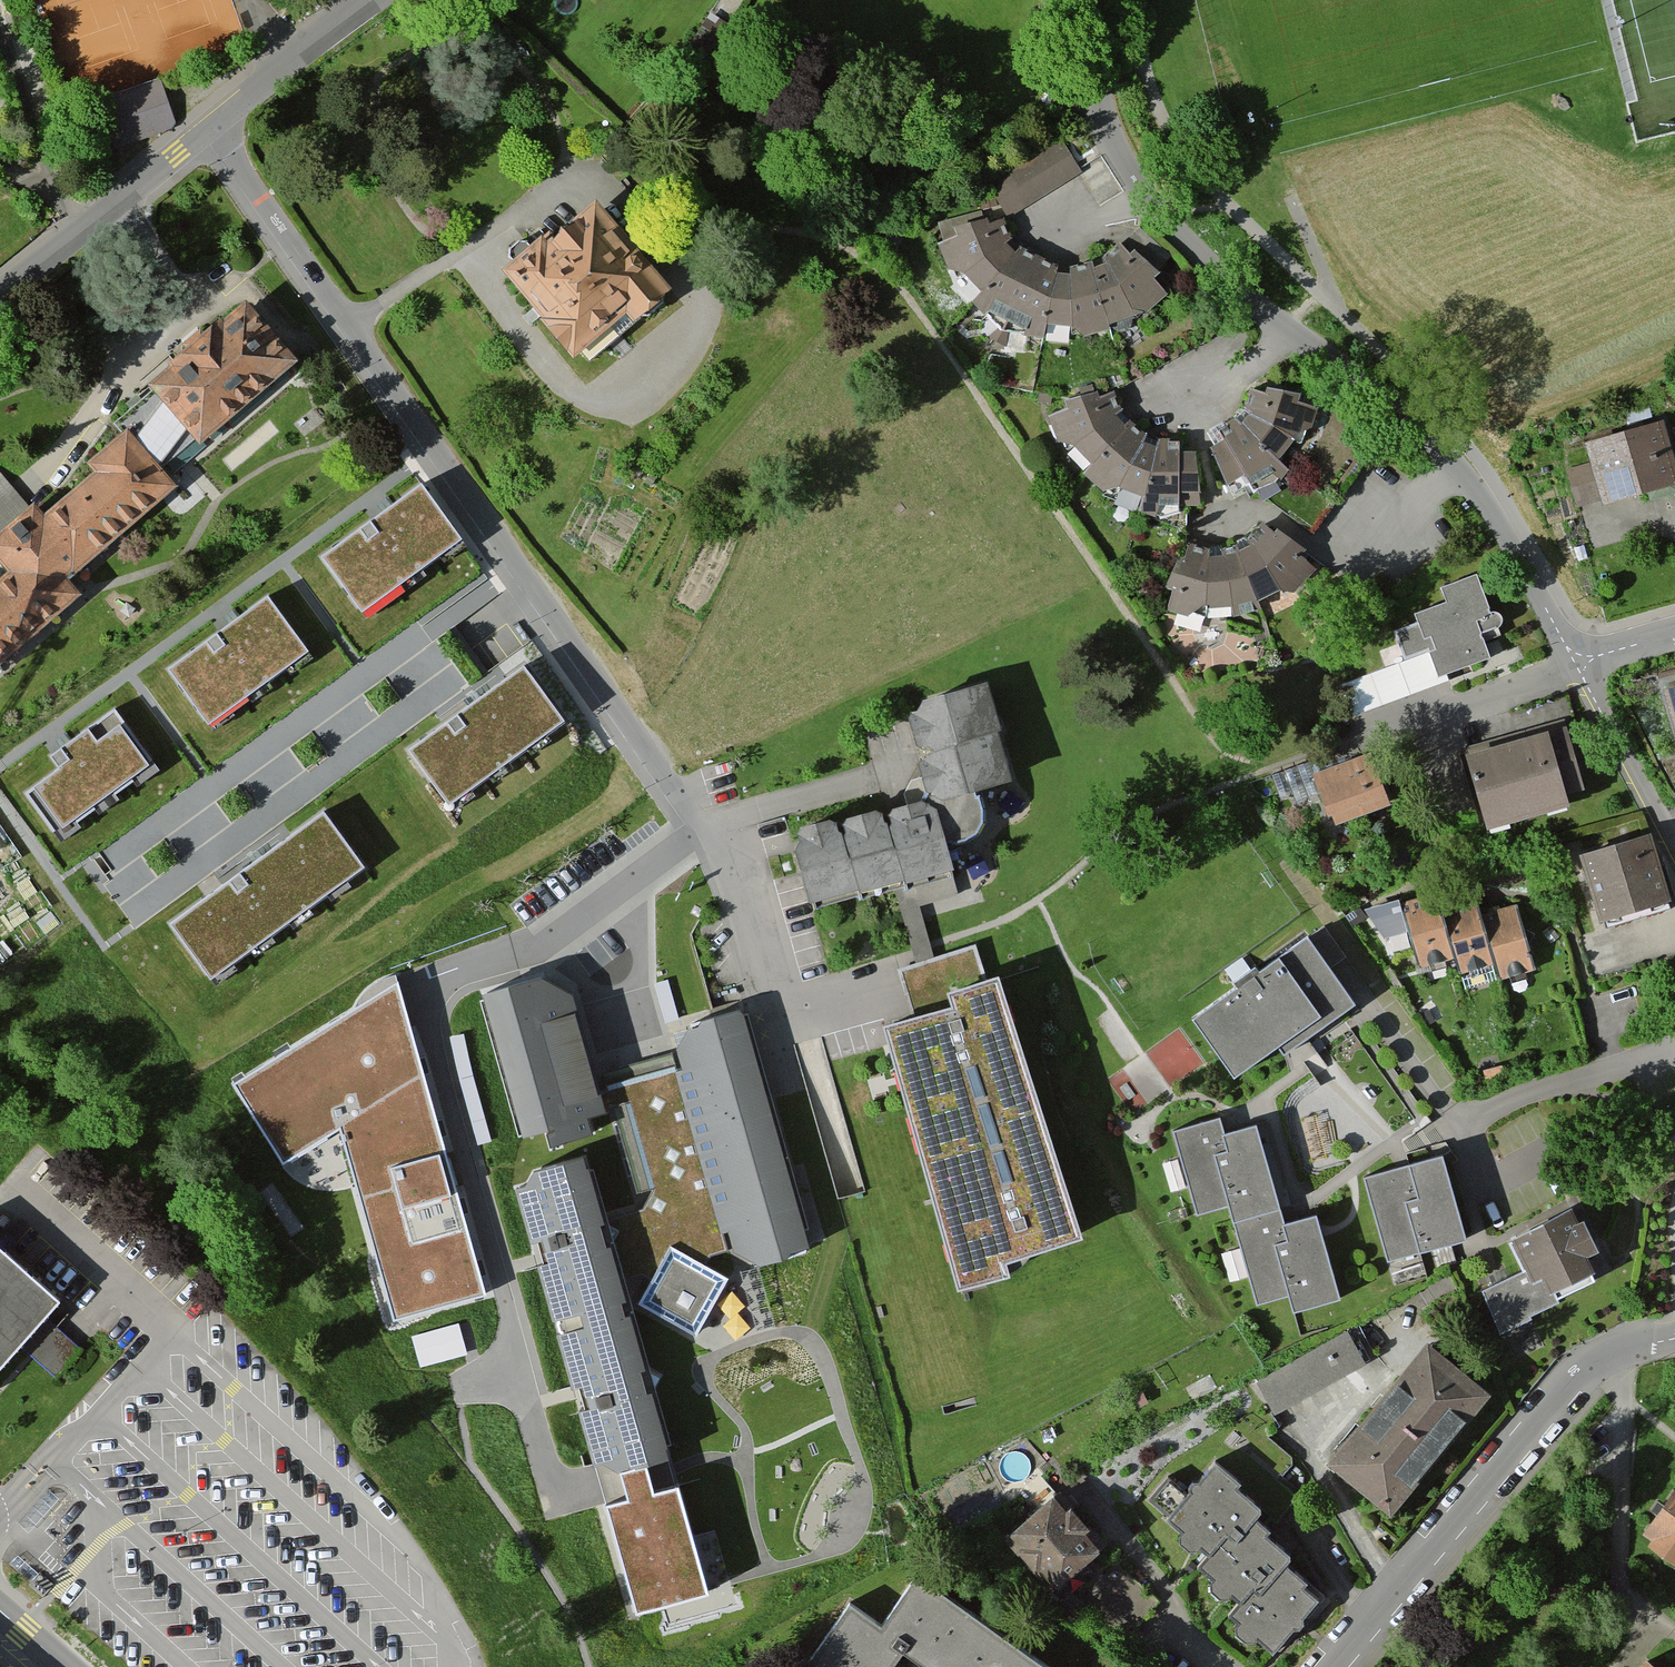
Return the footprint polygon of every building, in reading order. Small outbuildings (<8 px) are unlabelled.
[(153,76),(97,98),(114,142),(170,120),(153,76)] [(1064,140),(992,182),(1007,208),(1080,166),(1064,140)] [(594,186),(505,256),(585,357),(674,287),(594,186)] [(960,230),(941,238),(955,269),(971,267),(988,282),(1024,242),(989,216),(961,223),(960,230)] [(1160,257),(1129,229),(1108,261),(1091,266),(1097,328),(1170,289),(1160,257)] [(1024,242),(988,282),(977,297),(987,308),(995,300),(1012,311),(1039,253),(1024,242)] [(1064,269),(1039,253),(1012,311),(1024,317),(1027,327),(1042,328),(1064,269)] [(1097,328),(1091,266),(1064,269),(1042,328),(1097,328)] [(119,413),(129,426),(89,456),(101,471),(51,510),(38,493),(0,521),(0,554),(11,569),(0,578),(0,658),(92,588),(72,563),(178,482),(162,465),(179,453),(197,442),(302,359),(249,290),(154,362),(166,377),(151,388),(119,413)] [(1292,382),(1254,384),(1254,402),(1245,414),(1290,442),(1300,422),(1313,428),(1321,412),(1292,382)] [(1096,462),(1129,425),(1119,413),(1113,393),(1078,393),(1054,412),(1064,438),(1079,438),(1096,462)] [(1585,430),(1602,492),(1642,481),(1647,497),(1674,490),(1674,469),(1659,410),(1585,430)] [(1290,442),(1245,414),(1222,425),(1229,436),(1220,446),(1235,474),(1248,463),(1257,473),(1282,458),(1290,442)] [(1148,487),(1164,445),(1134,419),(1129,425),(1096,462),(1087,472),(1111,486),(1127,478),(1148,487)] [(1198,447),(1164,445),(1148,487),(1142,501),(1163,510),(1171,498),(1211,502),(1198,447)] [(458,550),(420,500),(324,568),(362,621),(458,550)] [(1324,541),(1272,524),(1248,547),(1260,592),(1283,577),(1293,582),(1324,541)] [(1260,592),(1248,547),(1217,553),(1192,544),(1172,604),(1201,609),(1241,604),(1260,592)] [(1479,572),(1446,585),(1451,597),(1418,610),(1427,635),(1437,631),(1442,644),(1343,682),(1354,712),(1495,658),(1479,616),(1494,611),(1479,572)] [(306,662),(267,610),(171,682),(210,733),(306,662)] [(561,732),(523,681),(412,762),(449,813),(561,732)] [(989,682),(916,701),(939,786),(1011,766),(989,682)] [(1662,685),(1674,734),(1674,682),(1662,685)] [(60,780),(30,803),(59,842),(151,774),(114,724),(52,769),(60,780)] [(1548,726),(1460,750),(1481,827),(1566,803),(1563,790),(1580,786),(1563,725),(1549,729),(1548,726)] [(1375,748),(1322,769),(1341,817),(1394,796),(1375,748)] [(959,860),(939,786),(804,822),(824,896),(959,860)] [(361,855),(323,803),(174,912),(212,964),(361,855)] [(1647,827),(1574,846),(1593,916),(1666,897),(1647,827)] [(1441,894),(1408,903),(1422,960),(1456,951),(1445,909),(1441,894)] [(1480,900),(1445,909),(1456,951),(1458,962),(1494,953),(1484,914),(1480,900)] [(1519,905),(1484,914),(1494,953),(1499,972),(1534,963),(1519,905)] [(1238,1074),(1359,991),(1317,930),(1270,962),(1264,953),(1241,970),(1245,976),(1194,1011),(1238,1074)] [(556,972),(486,993),(528,1128),(598,1106),(556,972)] [(947,1008),(875,1028),(952,1294),(1003,1280),(998,1262),(1070,1241),(994,978),(942,993),(947,1008)] [(480,1292),(396,987),(239,1085),(285,1157),(343,1122),(396,1315),(480,1292)] [(744,1010),(676,1028),(739,1262),(807,1244),(744,1010)] [(1222,1111),(1174,1122),(1182,1157),(1167,1160),(1174,1192),(1192,1188),(1197,1210),(1231,1203),(1253,1300),(1286,1292),(1291,1313),(1342,1301),(1322,1213),(1291,1220),(1268,1120),(1227,1129),(1222,1111)] [(1449,1148),(1366,1171),(1388,1254),(1472,1231),(1449,1148)] [(586,1149),(517,1169),(599,1463),(622,1457),(631,1490),(610,1496),(638,1595),(705,1577),(676,1475),(653,1481),(644,1449),(668,1442),(586,1149)] [(1534,1265),(1484,1285),(1498,1322),(1598,1283),(1583,1246),(1595,1241),(1581,1206),(1520,1229),(1534,1265)] [(0,1237),(0,1366),(64,1293),(0,1237)] [(703,1336),(728,1275),(669,1251),(644,1312),(703,1336)] [(421,1365),(469,1354),(461,1320),(413,1330),(421,1365)] [(1273,1413),(1366,1362),(1350,1332),(1256,1384),(1273,1413)] [(1488,1375),(1433,1332),(1336,1455),(1391,1498),(1488,1375)] [(1247,1479),(1218,1456),(1165,1522),(1198,1548),(1204,1541),(1215,1550),(1202,1566),(1242,1598),(1230,1613),(1267,1643),(1274,1634),(1283,1642),(1327,1587),(1289,1557),(1299,1545),(1258,1513),(1265,1504),(1242,1485),(1247,1479)] [(1635,1528),(1674,1561),(1674,1479),(1635,1528)] [(1101,1520),(1065,1482),(1012,1532),(1060,1582),(1108,1537),(1097,1525),(1101,1520)] [(885,1625),(908,1640),(947,1666),(992,1666),(1016,1631),(923,1568),(885,1625)] [(853,1603),(809,1666),(890,1666),(908,1640),(885,1625),(853,1603)] [(1016,1631),(992,1666),(1069,1666),(1016,1631)]
